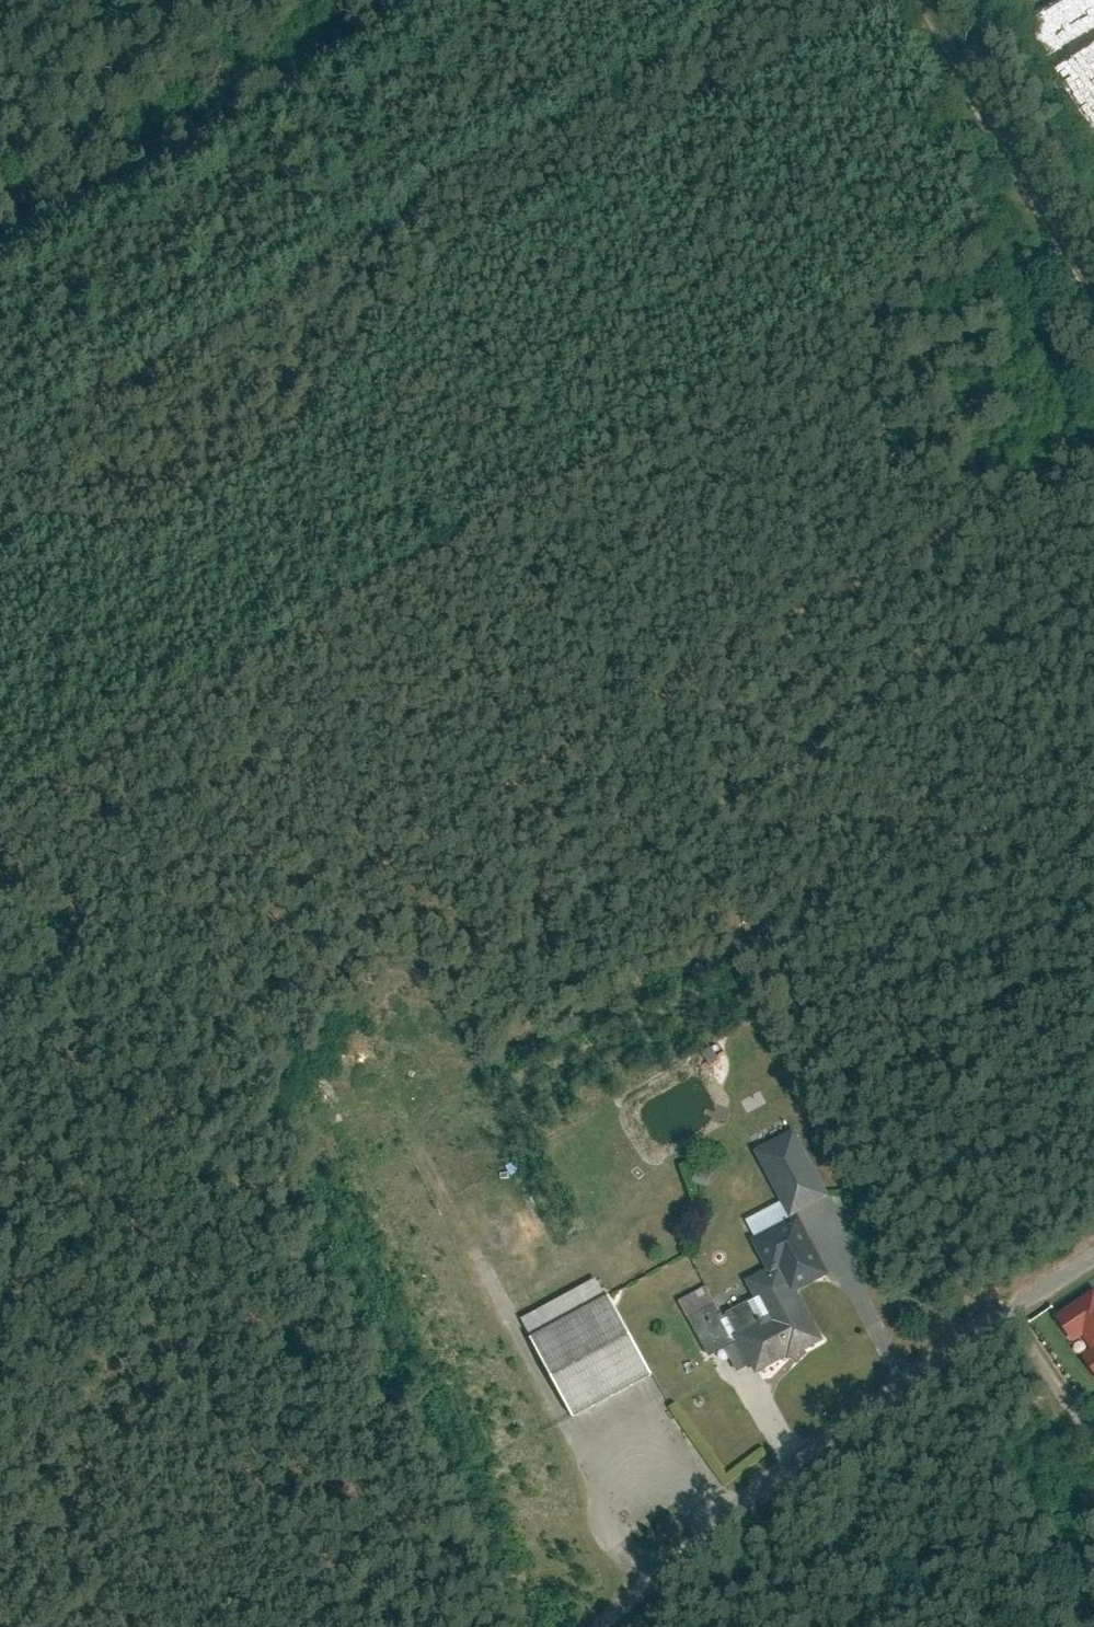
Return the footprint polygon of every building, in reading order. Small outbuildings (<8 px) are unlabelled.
[(753,1145),(789,1216),(799,1211),(831,1195),(795,1124),(753,1145)] [(757,1296),(720,1314),(734,1340),(754,1379),(826,1342),(798,1287),(830,1271),(799,1211),(789,1216),(751,1234),(769,1271),(749,1281),(757,1296)] [(601,1276),(519,1318),(569,1415),(651,1372),(601,1276)] [(704,1285),(679,1299),(708,1354),(734,1340),(720,1314),(704,1285)] [(1055,1314),(1093,1374),(1093,1288),(1055,1314)]
